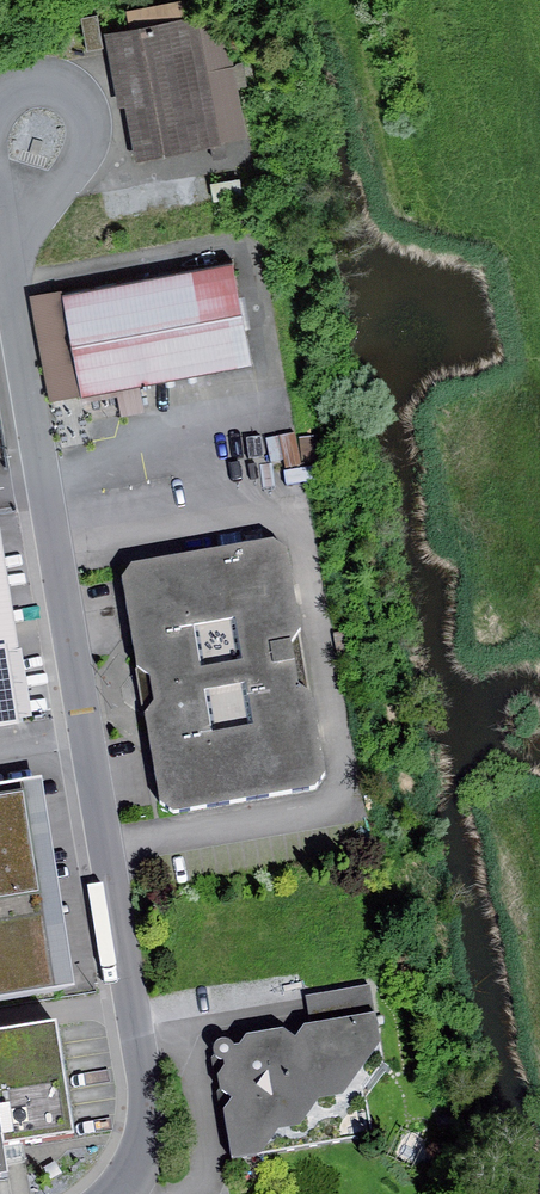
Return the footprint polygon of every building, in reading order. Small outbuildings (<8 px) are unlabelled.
[(130,27),(187,16),(184,0),(169,0),(126,8),(130,27)] [(223,10),(197,14),(220,140),(246,135),(223,10)] [(98,14),(82,16),(86,48),(102,46),(98,14)] [(130,27),(105,31),(119,104),(126,102),(136,155),(220,140),(197,14),(187,16),(130,27)] [(34,139),(29,152),(39,156),(44,142),(34,139)] [(240,175),(210,181),(213,199),(243,194),(240,175)] [(231,260),(65,291),(83,391),(140,381),(250,361),(231,260)] [(83,391),(65,291),(30,297),(48,397),(83,391)] [(140,381),(83,391),(84,399),(117,393),(121,414),(145,410),(140,381)] [(296,436),(266,441),(270,465),(283,463),(285,470),(301,467),(296,436)] [(318,437),(299,440),(304,466),(322,463),(318,437)] [(0,528),(0,653),(8,652),(20,650),(0,528)] [(132,562),(122,576),(138,667),(149,674),(154,700),(145,712),(160,799),(174,809),(316,785),(326,769),(312,691),(298,684),(291,644),(301,629),(287,546),(273,538),(132,562)] [(20,650),(8,652),(18,719),(32,717),(22,650),(20,650)] [(0,653),(0,728),(19,725),(18,719),(8,652),(0,653)] [(0,785),(0,996),(76,984),(43,778),(0,785)] [(306,995),(311,1023),(375,1012),(371,984),(306,995)] [(224,1065),(217,1074),(220,1089),(232,1097),(223,1109),(232,1158),(370,1134),(363,1087),(383,1063),(380,1041),(375,1012),(311,1023),(304,1024),(295,1036),(283,1028),(246,1034),(238,1044),(235,1045),(232,1041),(228,1038),(223,1038),(219,1039),(215,1042),(213,1046),(213,1048),(214,1052),(215,1055),(218,1058),(222,1059),(224,1059),(224,1065)] [(6,1173),(1,1142),(73,1131),(55,1021),(0,1030),(0,1174),(6,1173)]
